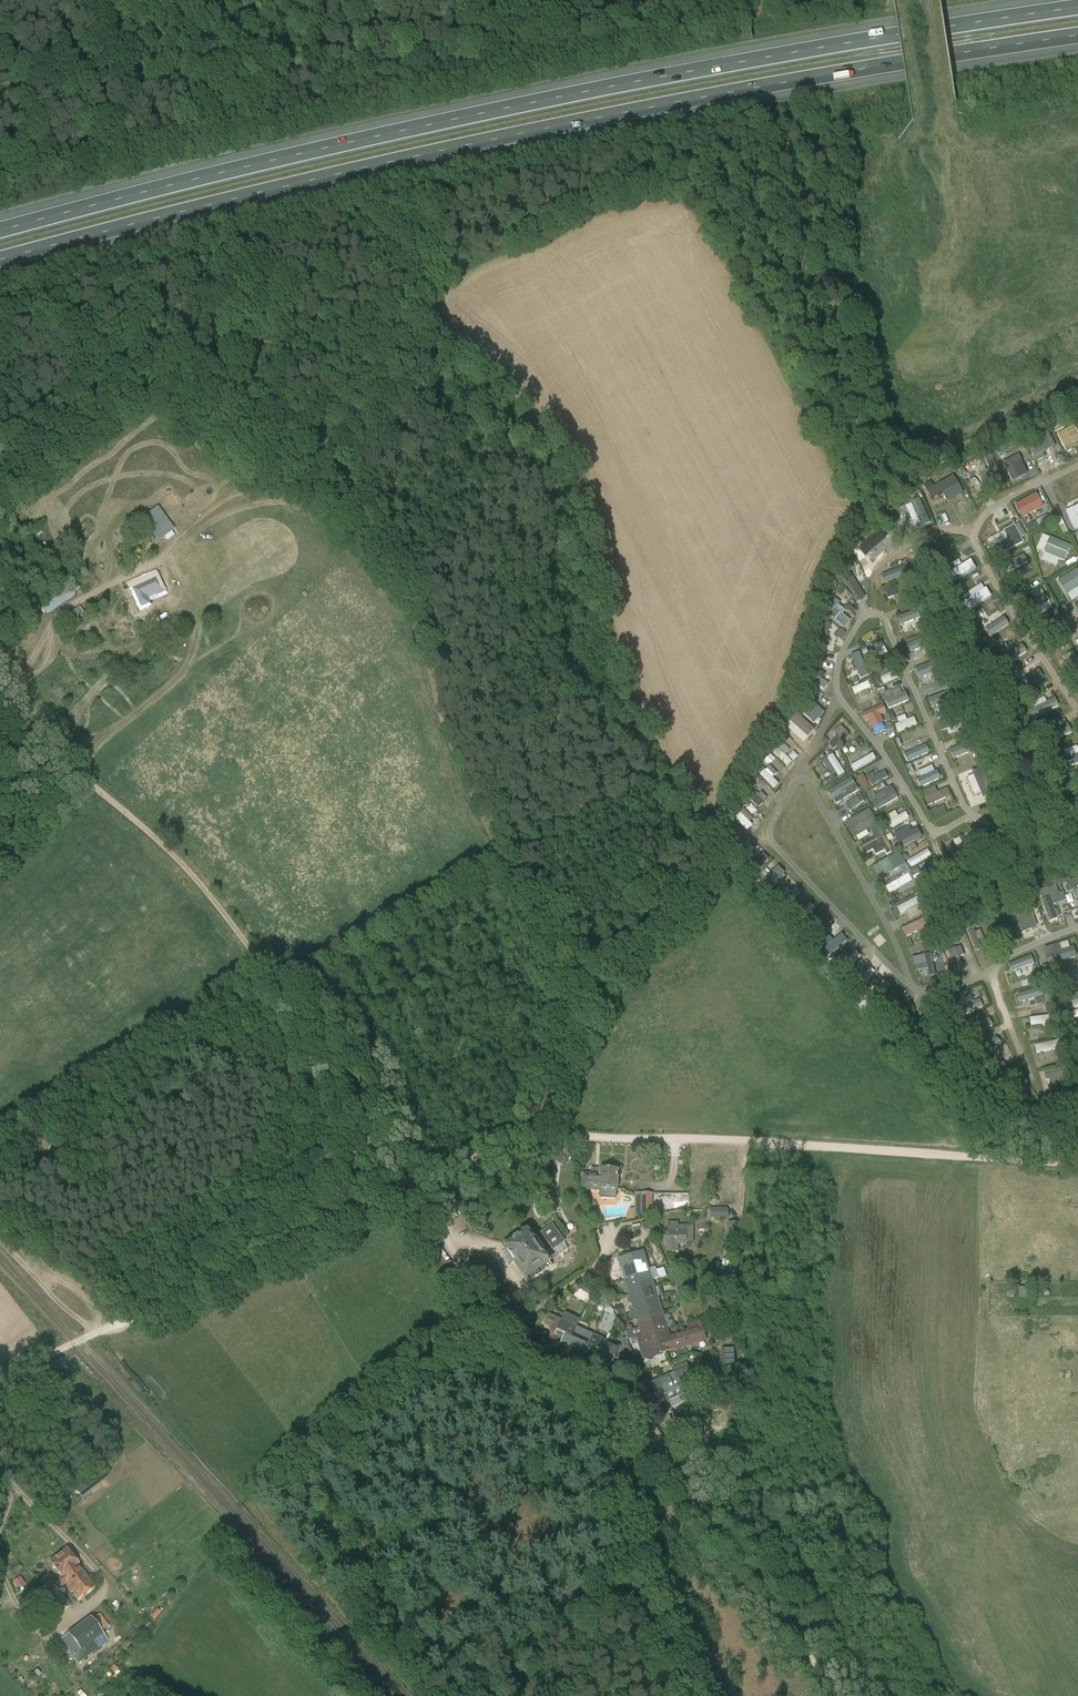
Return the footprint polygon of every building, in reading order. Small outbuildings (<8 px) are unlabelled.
[(1077,440),(1077,434),(1074,427),(1057,435),(1066,453),(1073,450),(1070,444),(1077,440)] [(1052,440),(1031,450),(1037,463),(1046,459),(1043,453),(1055,447),(1052,440)] [(1060,455),(1055,458),(1058,464),(1064,461),(1060,455)] [(1003,464),(1013,483),(1020,480),(1013,467),(1022,462),(1019,456),(1003,464)] [(1005,482),(997,466),(980,475),(988,491),(1005,482)] [(925,489),(930,499),(941,494),(945,502),(962,494),(953,476),(925,489)] [(1016,506),(1023,518),(1042,507),(1036,495),(1016,506)] [(919,497),(904,503),(915,529),(930,523),(919,497)] [(158,541),(172,530),(156,508),(142,518),(158,541)] [(1028,531),(1050,521),(1048,515),(1026,525),(1028,531)] [(997,558),(1023,544),(1014,527),(1004,533),(1008,541),(992,549),(997,558)] [(1050,538),(1044,553),(1064,561),(1070,546),(1050,538)] [(856,554),(864,574),(870,571),(867,561),(872,560),(868,550),(856,554)] [(1007,572),(1028,562),(1024,554),(1003,564),(1007,572)] [(945,573),(950,583),(975,569),(970,560),(945,573)] [(1077,588),(1077,571),(1077,570),(1058,581),(1067,595),(1077,588)] [(156,572),(127,584),(139,612),(150,608),(151,607),(150,605),(149,603),(166,595),(156,572)] [(857,589),(862,587),(854,572),(843,577),(852,596),(859,593),(857,589)] [(982,582),(957,596),(966,611),(990,598),(982,582)] [(1033,619),(1053,606),(1044,593),(1024,606),(1033,619)] [(849,620),(841,614),(844,610),(837,604),(834,608),(829,603),(823,611),(844,627),(849,620)] [(82,606),(65,617),(70,625),(84,617),(82,614),(85,612),(82,606)] [(895,616),(899,626),(913,620),(909,610),(895,616)] [(985,627),(991,636),(1006,626),(1000,617),(985,627)] [(840,630),(836,635),(841,640),(846,634),(840,630)] [(1019,645),(1004,655),(1009,663),(1024,653),(1019,645)] [(847,651),(853,663),(860,660),(853,648),(847,651)] [(1077,681),(1077,657),(1074,650),(1064,656),(1077,681)] [(1020,691),(1044,678),(1036,663),(1012,675),(1020,691)] [(917,677),(928,674),(926,665),(915,668),(917,677)] [(814,666),(806,676),(823,690),(827,684),(820,679),(824,674),(814,666)] [(125,687),(129,683),(124,677),(119,682),(125,687)] [(868,681),(851,687),(853,694),(870,689),(868,681)] [(905,691),(901,694),(898,687),(882,695),(889,709),(909,699),(905,691)] [(927,698),(930,707),(949,701),(946,692),(927,698)] [(1044,696),(1029,704),(1036,718),(1059,706),(1054,697),(1047,701),(1044,696)] [(798,711),(813,723),(823,711),(808,699),(798,711)] [(868,720),(870,727),(883,724),(881,714),(885,713),(884,706),(860,711),(863,721),(868,720)] [(894,724),(896,731),(916,726),(914,717),(906,719),(905,715),(897,717),(898,723),(894,724)] [(783,730),(802,750),(808,745),(788,725),(783,730)] [(834,731),(837,735),(831,742),(835,747),(849,734),(840,725),(834,731)] [(792,761),(785,755),(790,750),(783,743),(773,752),(787,766),(792,761)] [(905,761),(929,754),(926,744),(902,752),(905,761)] [(951,758),(957,758),(957,762),(970,761),(969,746),(950,747),(951,758)] [(769,764),(775,758),(770,753),(764,760),(769,764)] [(835,770),(839,776),(845,773),(832,753),(821,760),(830,773),(835,770)] [(872,753),(850,765),(854,771),(875,759),(872,753)] [(759,774),(773,788),(779,783),(772,777),(777,772),(769,765),(759,774)] [(866,775),(872,785),(888,777),(885,770),(875,776),(873,772),(866,775)] [(919,787),(941,778),(937,770),(916,779),(919,787)] [(861,791),(869,789),(865,774),(858,775),(861,791)] [(851,777),(826,790),(831,799),(856,786),(851,777)] [(869,798),(875,810),(898,797),(891,785),(869,798)] [(923,792),(925,798),(924,799),(927,806),(951,796),(947,789),(937,793),(935,787),(923,792)] [(758,807),(767,797),(760,791),(757,795),(749,789),(744,795),(758,807)] [(853,791),(846,796),(854,807),(864,800),(860,795),(857,797),(853,791)] [(745,808),(751,815),(756,810),(750,803),(745,808)] [(867,809),(844,821),(853,837),(876,825),(867,809)] [(754,823),(743,811),(735,818),(746,830),(754,823)] [(888,821),(892,828),(909,818),(906,812),(888,821)] [(909,827),(894,835),(901,849),(922,838),(917,829),(912,832),(909,827)] [(882,837),(860,850),(864,855),(873,850),(876,856),(884,851),(887,855),(891,853),(882,837)] [(928,849),(908,860),(912,867),(932,855),(928,849)] [(749,862),(757,870),(767,860),(759,852),(749,862)] [(871,866),(877,878),(905,864),(899,852),(871,866)] [(772,890),(785,875),(776,866),(763,882),(772,890)] [(891,893),(912,880),(907,872),(886,885),(891,893)] [(1073,891),(1076,899),(1077,898),(1077,885),(1072,887),(1070,881),(1063,884),(1067,893),(1073,891)] [(796,895),(788,885),(779,893),(787,903),(796,895)] [(1053,896),(1042,898),(1046,921),(1057,918),(1053,896)] [(912,900),(896,907),(899,914),(915,906),(912,900)] [(811,903),(800,911),(805,916),(815,908),(811,903)] [(1011,919),(1017,934),(1037,926),(1031,911),(1011,919)] [(824,917),(807,928),(812,936),(829,925),(824,917)] [(900,928),(904,937),(921,929),(917,921),(900,928)] [(992,929),(997,944),(1006,941),(1000,926),(992,929)] [(977,929),(968,931),(972,949),(981,947),(977,929)] [(814,945),(826,959),(848,941),(842,934),(833,941),(827,934),(814,945)] [(959,943),(941,950),(950,976),(964,971),(958,956),(963,955),(959,943)] [(1060,944),(1051,946),(1054,955),(1050,956),(1052,964),(1076,957),(1074,949),(1062,953),(1060,944)] [(854,949),(838,965),(844,971),(860,956),(854,949)] [(931,953),(912,957),(914,966),(926,963),(929,976),(935,975),(932,961),(933,961),(931,953)] [(1007,963),(1010,972),(1026,966),(1023,957),(1007,963)] [(1056,967),(1061,984),(1077,978),(1077,968),(1069,972),(1066,963),(1056,967)] [(1050,964),(1042,967),(1044,972),(1052,970),(1050,964)] [(861,988),(875,972),(869,967),(864,972),(860,969),(851,979),(861,988)] [(865,998),(875,1005),(890,984),(880,977),(865,998)] [(1034,988),(1016,994),(1018,1003),(1036,997),(1034,988)] [(978,989),(957,998),(964,1015),(985,1006),(978,989)] [(1071,1007),(1077,1005),(1077,999),(1069,1001),(1071,1007)] [(992,1025),(986,1014),(968,1023),(974,1035),(992,1025)] [(1042,1024),(1041,1016),(1029,1017),(1030,1026),(1042,1024)] [(979,1050),(985,1057),(1001,1044),(995,1036),(979,1050)] [(1035,1052),(1051,1051),(1050,1043),(1034,1044),(1035,1052)] [(611,1166),(610,1167),(610,1169),(601,1169),(601,1170),(591,1170),(591,1173),(583,1172),(582,1189),(600,1190),(600,1200),(615,1201),(616,1190),(618,1190),(619,1170),(617,1170),(617,1168),(616,1166),(611,1166)] [(635,1216),(653,1216),(653,1194),(635,1194),(635,1216)] [(711,1209),(711,1219),(729,1219),(729,1209),(711,1209)] [(656,1236),(654,1226),(648,1222),(642,1224),(644,1232),(649,1231),(654,1236),(656,1236)] [(687,1243),(686,1232),(679,1232),(679,1222),(668,1222),(668,1232),(664,1232),(664,1243),(666,1243),(666,1252),(679,1252),(678,1243),(687,1243)] [(730,1222),(729,1241),(739,1242),(741,1223),(730,1222)] [(530,1281),(552,1265),(544,1254),(552,1249),(565,1241),(553,1225),(541,1233),(541,1234),(534,1239),(528,1231),(505,1247),(510,1253),(507,1255),(513,1264),(516,1262),(530,1281)] [(619,1259),(624,1276),(649,1268),(644,1251),(619,1259)] [(649,1268),(624,1276),(629,1292),(654,1284),(653,1280),(666,1276),(664,1268),(656,1271),(653,1269),(650,1270),(649,1268)] [(654,1284),(629,1292),(634,1308),(659,1301),(658,1296),(663,1295),(660,1287),(655,1288),(654,1284)] [(718,1288),(719,1295),(729,1293),(728,1287),(718,1288)] [(614,1289),(607,1293),(612,1302),(618,1298),(614,1289)] [(659,1301),(634,1308),(639,1325),(664,1317),(659,1301)] [(607,1307),(605,1312),(613,1316),(615,1310),(607,1307)] [(722,1323),(735,1319),(735,1316),(736,1316),(736,1311),(726,1310),(726,1312),(709,1317),(712,1328),(723,1325),(722,1323)] [(549,1314),(545,1321),(559,1327),(552,1342),(564,1347),(574,1326),(562,1320),(561,1320),(549,1314)] [(644,1341),(669,1333),(664,1317),(639,1325),(644,1341)] [(574,1326),(564,1347),(575,1353),(585,1331),(574,1326)] [(703,1327),(670,1337),(674,1350),(707,1340),(703,1327)] [(585,1331),(575,1353),(587,1358),(597,1336),(585,1331)] [(674,1350),(670,1337),(669,1333),(644,1341),(649,1358),(674,1350)] [(597,1336),(587,1358),(598,1363),(611,1336),(609,1335),(606,1341),(597,1336)] [(624,1376),(627,1368),(613,1362),(620,1347),(608,1342),(611,1336),(598,1363),(610,1369),(610,1370),(624,1376)] [(689,1366),(674,1373),(681,1388),(695,1381),(689,1366)] [(681,1388),(674,1373),(660,1380),(666,1394),(681,1388)] [(652,1401),(666,1394),(660,1380),(645,1386),(652,1401)] [(706,1403),(708,1413),(726,1409),(723,1399),(706,1403)] [(692,1433),(700,1429),(694,1415),(686,1418),(692,1433)] [(681,1428),(674,1430),(678,1439),(684,1437),(681,1428)] [(72,1486),(80,1496),(107,1475),(99,1466),(72,1486)] [(71,1606),(59,1590),(66,1584),(78,1600),(96,1587),(80,1566),(79,1567),(66,1550),(50,1562),(60,1576),(42,1589),(61,1614),(71,1606)] [(13,1582),(18,1590),(26,1584),(20,1577),(13,1582)] [(150,1617),(154,1620),(161,1612),(157,1609),(150,1617)] [(107,1627),(98,1615),(92,1619),(90,1617),(59,1639),(77,1664),(108,1641),(101,1631),(107,1627)]
